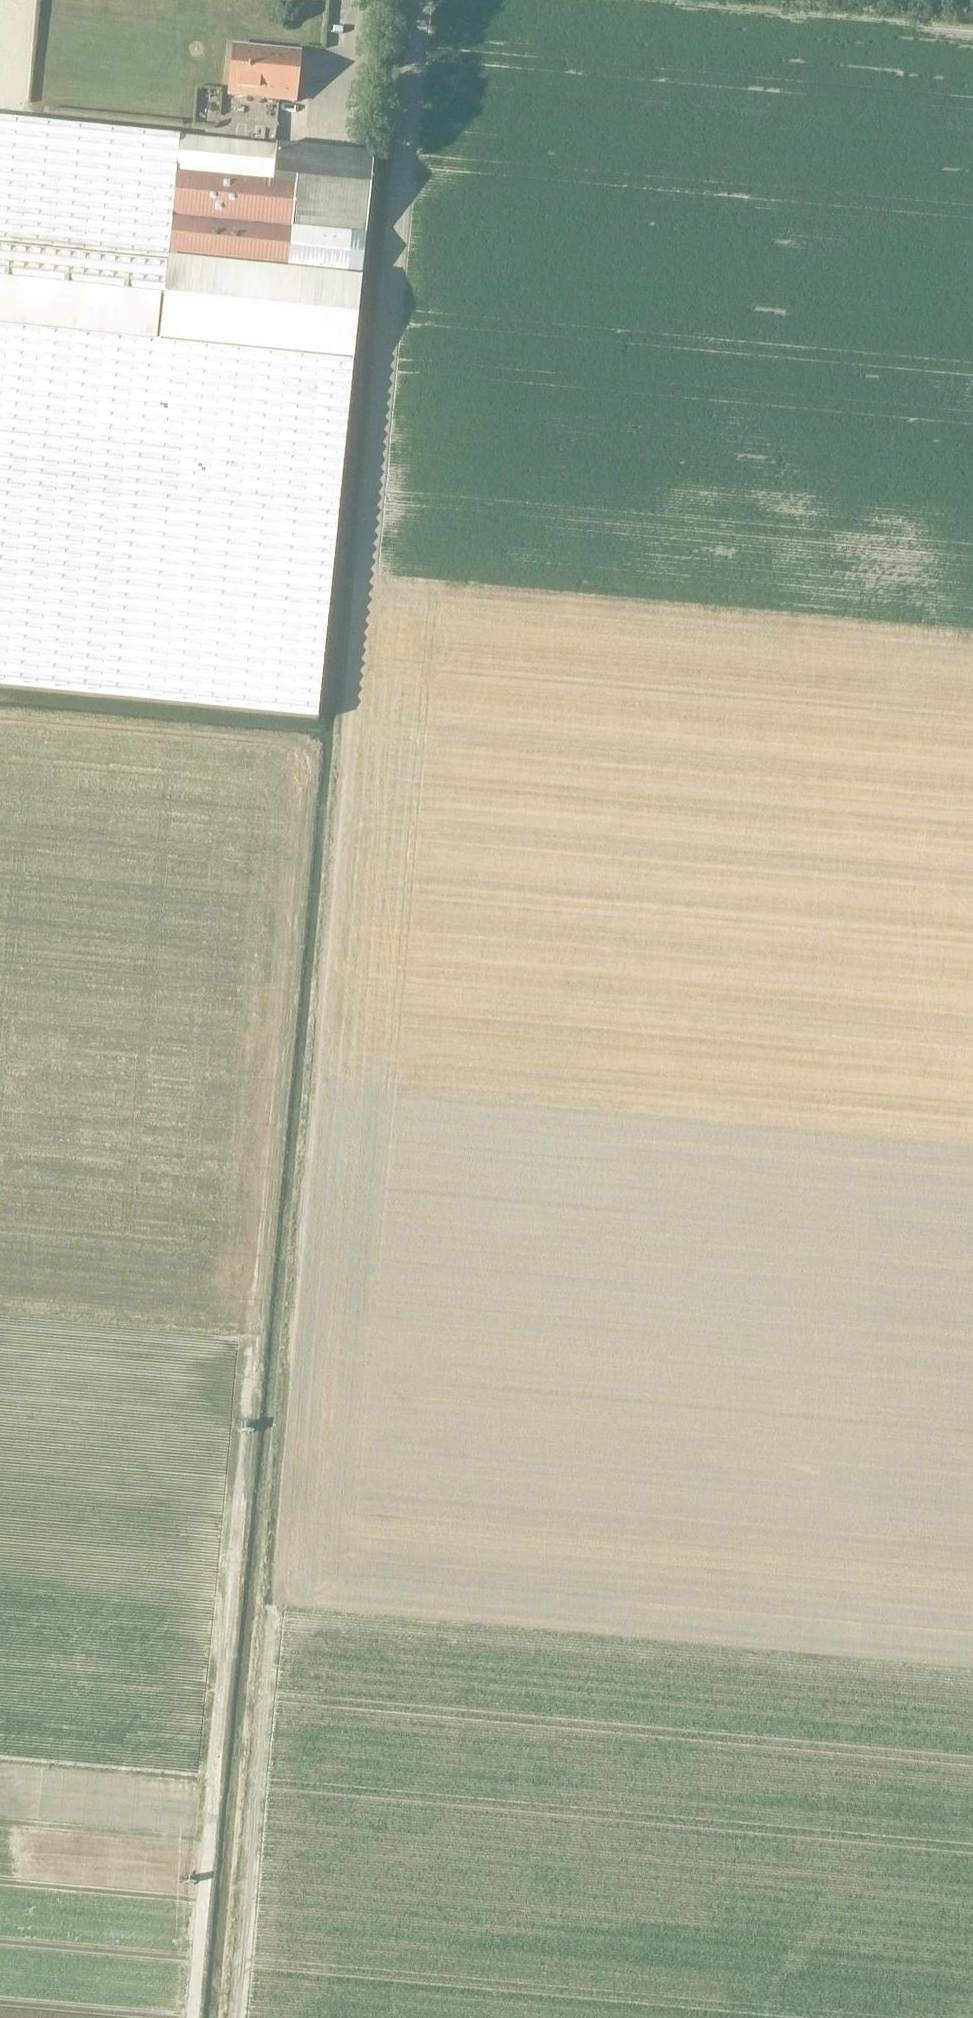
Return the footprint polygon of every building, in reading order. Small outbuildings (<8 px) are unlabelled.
[(225,95),(298,101),(303,54),(231,46),(225,95)] [(264,122),(282,123),(283,110),(265,109),(264,122)] [(181,137),(0,119),(0,328),(159,344),(133,600),(327,619),(337,517),(373,156),(278,147),(278,148),(181,138),(181,137)] [(133,600),(159,344),(0,328),(0,586),(133,600)] [(317,720),(327,619),(133,600),(0,586),(0,689),(317,720)]
